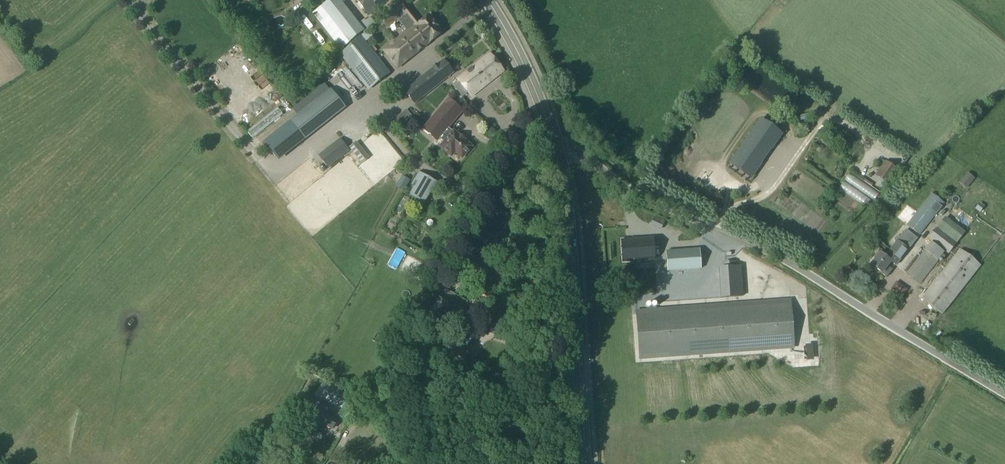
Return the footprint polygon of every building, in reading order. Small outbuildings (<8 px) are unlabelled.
[(313,14),(340,49),(363,31),(364,33),(375,24),(371,18),(366,21),(364,20),(358,25),(339,0),(331,0),(313,14)] [(369,16),(389,0),(356,0),(369,16)] [(403,2),(380,21),(386,29),(403,15),(404,17),(398,21),(406,32),(412,27),(413,28),(383,51),(398,69),(442,34),(428,17),(420,23),(403,2)] [(263,15),(267,25),(282,20),(278,10),(263,15)] [(373,35),(369,30),(362,35),(366,41),(373,35)] [(389,73),(362,38),(341,54),(368,89),(389,73)] [(470,97),(503,72),(489,54),(457,80),(470,97)] [(443,60),(431,70),(433,72),(406,94),(413,104),(453,73),(443,60)] [(328,89),(263,141),(278,161),(343,108),(328,89)] [(448,99),(427,124),(437,132),(434,135),(443,143),(439,147),(451,157),(455,152),(462,158),(471,147),(464,140),(465,140),(459,135),(458,135),(453,131),(452,132),(447,127),(449,124),(450,125),(462,111),(448,99)] [(390,115),(386,118),(394,126),(398,123),(390,115)] [(749,178),(780,134),(761,120),(730,165),(749,178)] [(338,159),(329,147),(318,156),(328,168),(338,159)] [(886,162),(875,177),(887,185),(898,170),(901,173),(909,160),(898,153),(890,165),(886,162)] [(846,171),(837,186),(862,203),(868,194),(872,197),(876,191),(846,171)] [(418,172),(406,193),(422,202),(434,181),(418,172)] [(967,174),(959,184),(967,190),(975,180),(967,174)] [(402,191),(408,180),(401,176),(395,186),(395,187),(400,190),(401,190),(402,191)] [(931,194),(906,226),(920,236),(945,203),(931,194)] [(650,224),(660,229),(663,222),(653,217),(650,224)] [(945,218),(938,227),(958,241),(964,233),(945,218)] [(938,227),(929,240),(949,255),(958,241),(938,227)] [(880,253),(871,266),(882,274),(891,263),(896,266),(908,250),(912,246),(917,239),(906,230),(897,242),(885,257),(880,253)] [(654,260),(652,238),(620,241),(622,263),(654,260)] [(930,243),(906,275),(914,282),(911,285),(916,289),(944,254),(930,243)] [(509,245),(505,253),(517,260),(521,252),(509,245)] [(700,269),(699,249),(677,251),(678,270),(675,271),(700,269)] [(960,250),(921,298),(943,316),(981,266),(960,250)] [(914,251),(908,256),(912,260),(918,255),(914,251)] [(430,268),(421,264),(416,272),(425,277),(430,268)] [(902,296),(907,289),(899,284),(894,290),(902,296)] [(481,290),(474,301),(495,313),(501,302),(481,290)] [(438,304),(434,312),(443,316),(447,309),(452,311),(456,303),(453,301),(454,300),(442,294),(442,295),(440,294),(436,303),(438,304)] [(790,302),(636,313),(639,358),(793,347),(790,302)] [(794,334),(801,333),(799,316),(792,317),(794,334)] [(394,334),(390,342),(396,346),(401,337),(394,334)] [(339,390),(331,405),(340,410),(348,395),(339,390)] [(473,399),(469,403),(475,409),(479,405),(473,399)] [(302,430),(316,438),(322,427),(321,427),(323,423),(334,429),(339,421),(337,420),(337,419),(327,414),(330,409),(318,402),(302,430)]
